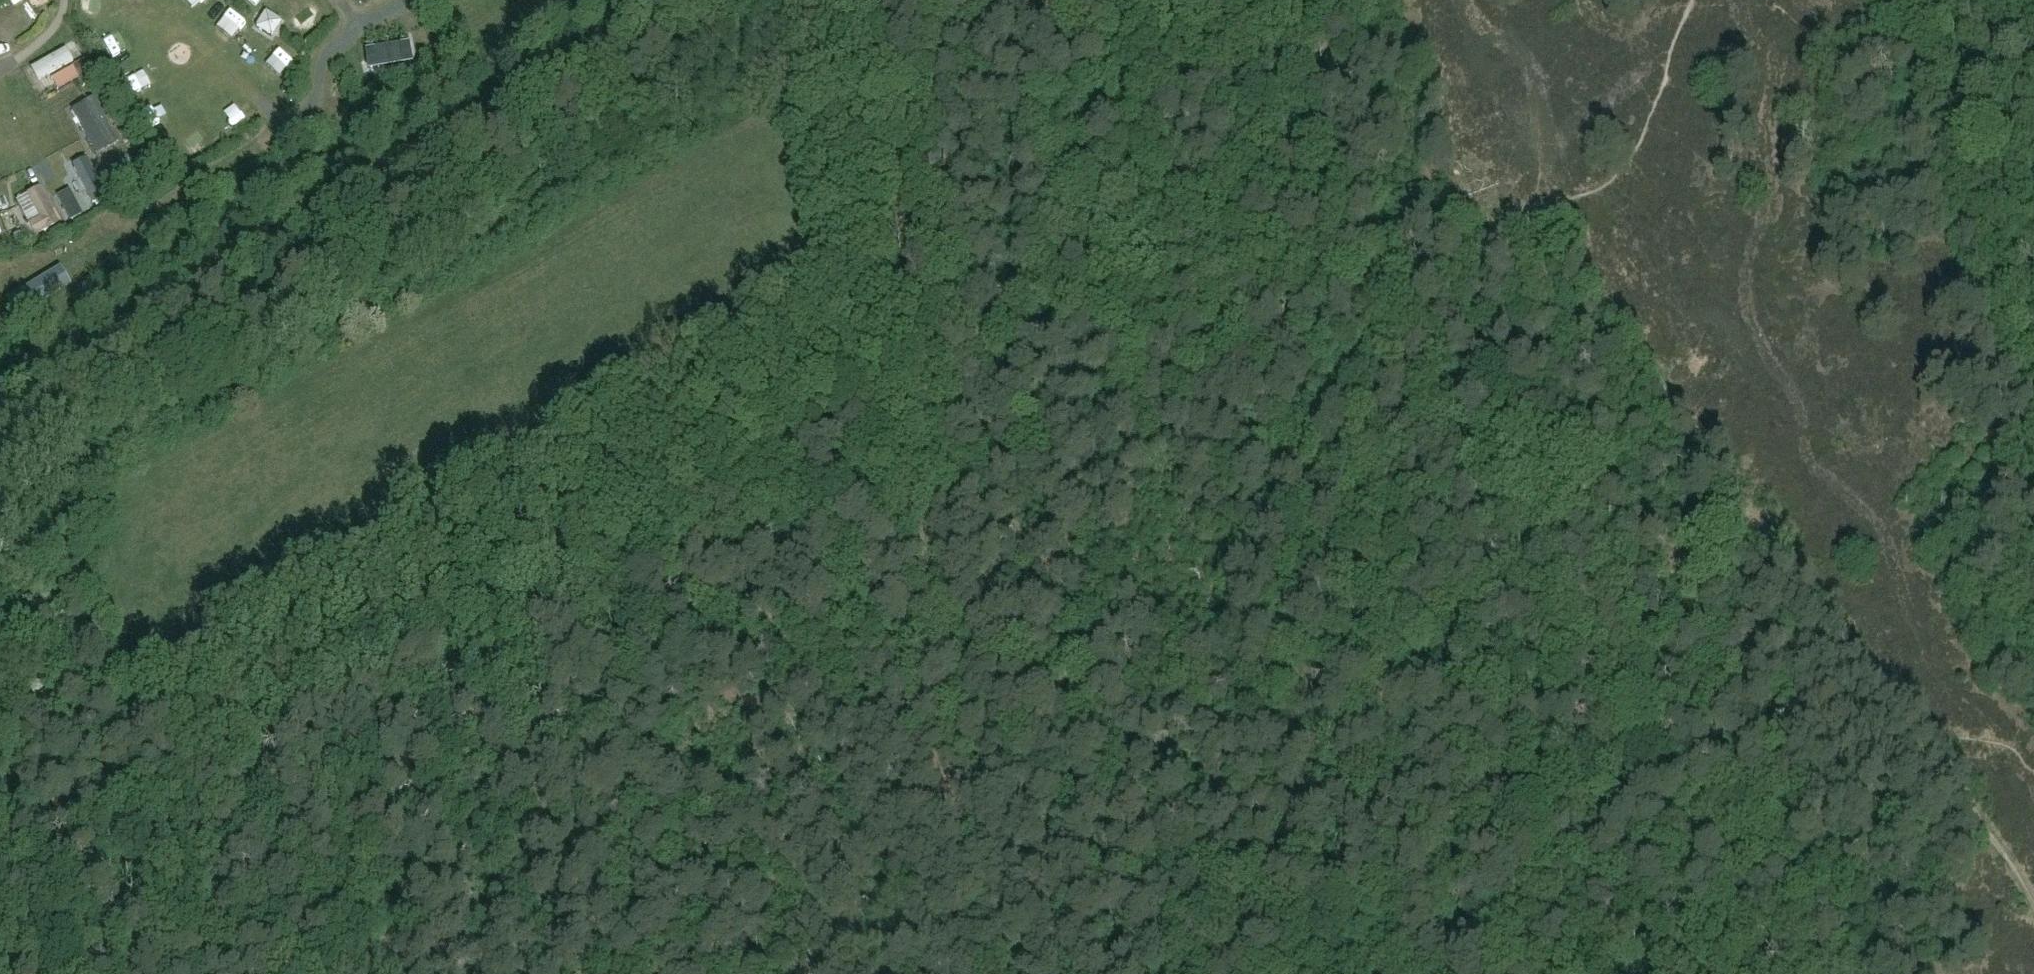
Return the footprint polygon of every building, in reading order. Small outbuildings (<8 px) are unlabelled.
[(16,13),(34,8),(31,0),(15,0),(13,1),(16,13)] [(266,11),(256,26),(271,36),(281,21),(266,11)] [(410,42),(365,49),(369,68),(413,61),(410,42)] [(9,61),(0,45),(0,66),(9,61)] [(49,90),(60,85),(66,97),(89,85),(74,55),(40,72),(49,90)] [(107,101),(84,112),(106,161),(129,150),(107,101)] [(40,190),(27,196),(40,222),(30,227),(35,238),(58,226),(40,190)]
